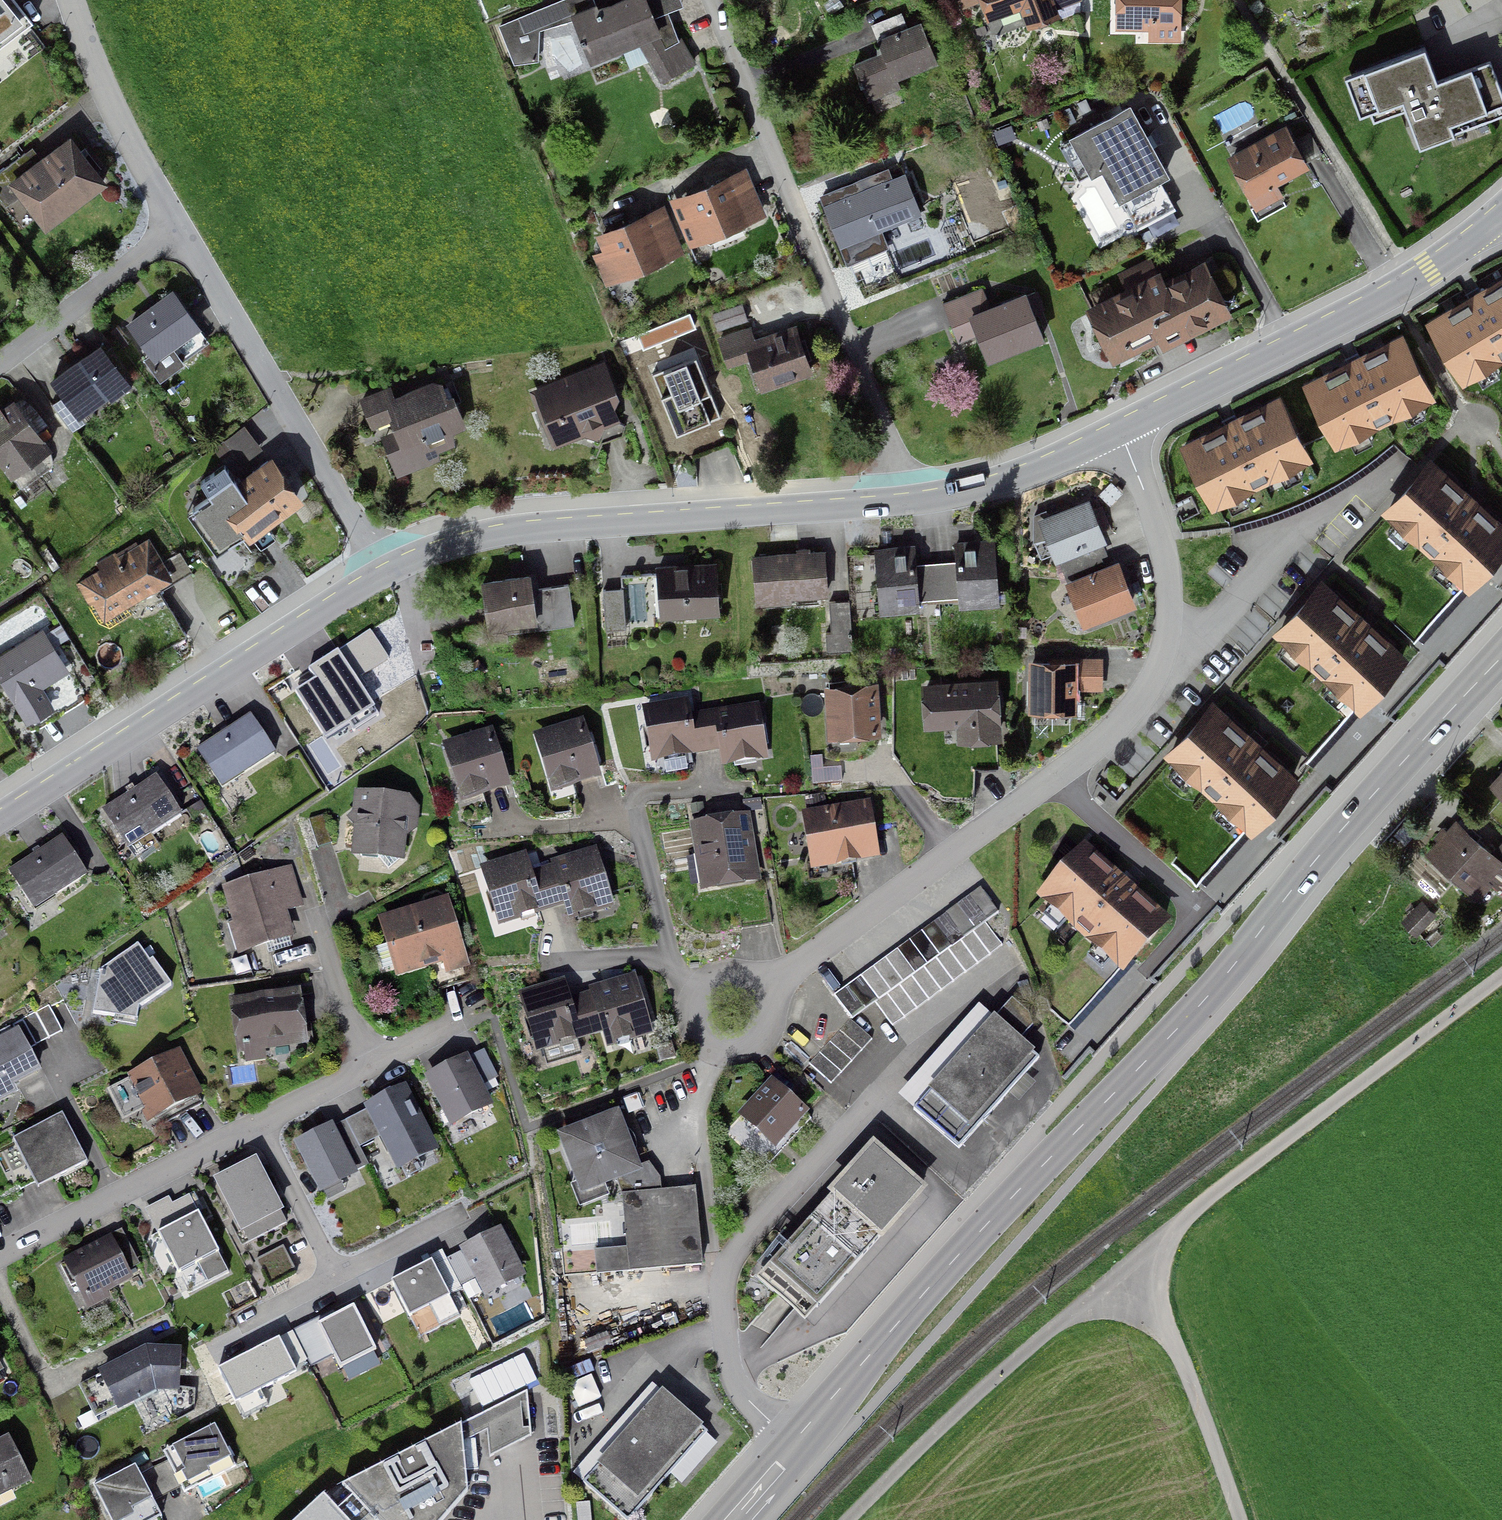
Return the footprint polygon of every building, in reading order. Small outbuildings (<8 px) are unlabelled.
[(34,21),(17,0),(0,0),(0,48),(34,21)] [(682,0),(607,0),(597,3),(596,0),(557,0),(498,24),(514,64),(538,60),(541,29),(573,20),(590,61),(622,49),(630,68),(650,60),(663,82),(697,61),(682,35),(679,38),(669,11),(684,4),(682,0)] [(1060,16),(1057,8),(1054,0),(958,0),(961,9),(980,2),(987,22),(1020,9),(1027,28),(1060,16)] [(1057,8),(1080,0),(1054,0),(1057,8)] [(1181,0),(1116,0),(1116,29),(1147,29),(1147,40),(1181,40),(1181,0)] [(902,12),(871,24),(882,51),(852,63),(867,100),(901,87),(898,78),(938,62),(921,19),(907,24),(902,12)] [(1344,74),(1359,115),(1369,111),(1373,121),(1406,109),(1421,146),(1501,116),(1501,89),(1490,57),(1438,76),(1426,44),(1344,74)] [(1160,178),(1170,172),(1131,101),(1069,135),(1091,175),(1102,169),(1119,200),(1121,200),(1136,228),(1175,206),(1160,178)] [(1284,195),(1278,184),(1310,166),(1286,123),(1226,156),(1257,210),(1284,195)] [(71,132),(40,155),(33,146),(0,170),(0,200),(5,208),(12,203),(28,225),(37,218),(45,229),(108,182),(71,132)] [(889,166),(820,193),(847,262),(889,246),(882,228),(922,213),(905,171),(893,175),(889,166)] [(669,198),(689,247),(766,215),(746,167),(669,198)] [(1002,202),(989,173),(969,182),(982,211),(1002,202)] [(664,203),(595,232),(602,249),(592,252),(606,285),(685,252),(664,203)] [(1157,269),(1151,256),(1118,272),(1125,286),(1085,305),(1113,361),(1160,339),(1163,346),(1233,312),(1205,256),(1165,276),(1161,268),(1157,269)] [(1430,319),(1465,378),(1501,357),(1501,277),(1430,319)] [(982,286),(942,302),(958,342),(976,335),(986,361),(1045,338),(1035,312),(1046,308),(1038,289),(1027,293),(1026,289),(990,304),(982,286)] [(210,341),(200,327),(202,325),(173,287),(126,323),(149,353),(144,358),(160,379),(210,341)] [(717,331),(748,320),(742,303),(711,313),(717,331)] [(755,336),(751,325),(717,337),(727,367),(751,360),(761,391),(814,374),(797,323),(755,336)] [(1306,381),(1337,443),(1431,395),(1400,334),(1306,381)] [(101,340),(50,378),(63,396),(52,404),(72,431),(87,420),(82,414),(103,399),(109,407),(131,391),(127,386),(133,382),(101,340)] [(653,372),(651,373),(675,434),(721,416),(696,355),(681,361),(676,348),(648,359),(653,372)] [(605,426),(620,421),(615,406),(619,394),(603,359),(529,390),(553,448),(585,436),(599,442),(605,426)] [(391,384),(360,397),(371,427),(391,420),(394,429),(381,434),(396,476),(440,459),(439,450),(454,444),(453,430),(467,425),(454,390),(448,393),(443,380),(431,379),(394,394),(391,384)] [(14,397),(2,407),(0,404),(0,460),(23,489),(48,469),(39,457),(52,446),(40,430),(48,424),(25,395),(17,401),(14,397)] [(1310,457),(1277,395),(1183,447),(1217,508),(1310,457)] [(263,448),(245,425),(213,449),(221,459),(232,451),(242,464),(263,448)] [(187,511),(218,553),(245,533),(249,540),(305,499),(272,453),(237,479),(225,462),(200,480),(211,495),(196,506),(195,505),(187,511)] [(1434,460),(1389,510),(1468,580),(1501,542),(1501,522),(1480,502),(1484,498),(1471,486),(1467,490),(1434,460)] [(1103,542),(1107,541),(1090,497),(1048,513),(1038,517),(1052,553),(1056,561),(1059,560),(1103,542)] [(1040,558),(1052,553),(1038,517),(1048,513),(1047,508),(1034,514),(1033,541),(1040,558)] [(111,629),(163,597),(159,590),(170,581),(172,584),(192,571),(180,550),(164,560),(149,536),(138,543),(136,540),(116,553),(115,551),(96,563),(99,570),(76,583),(90,606),(88,607),(98,624),(111,629)] [(998,590),(994,537),(954,541),(955,559),(935,561),(938,597),(958,596),(959,606),(1006,602),(1005,589),(998,590)] [(1066,579),(1110,561),(1103,542),(1059,560),(1066,579)] [(938,597),(935,561),(917,563),(915,544),(875,547),(880,612),(919,609),(919,599),(938,597)] [(828,594),(825,549),(811,550),(810,547),(796,548),(796,551),(752,554),(755,605),(792,602),(791,597),(828,594)] [(1066,579),(1065,579),(1083,626),(1137,604),(1119,558),(1110,561),(1066,579)] [(720,614),(717,560),(656,564),(660,618),(720,614)] [(537,571),(482,578),(488,628),(508,626),(508,631),(574,623),(569,583),(539,587),(537,571)] [(1357,703),(1400,655),(1370,627),(1374,622),(1361,611),(1357,616),(1324,585),(1280,633),(1357,703)] [(625,628),(623,587),(603,589),(605,630),(625,628)] [(852,649),(849,599),(828,601),(830,632),(823,632),(824,651),(852,649)] [(27,724),(55,707),(43,688),(70,671),(55,646),(70,637),(61,623),(46,632),(43,627),(0,654),(0,680),(27,724)] [(342,647),(340,643),(302,667),(309,677),(288,690),(325,747),(348,732),(352,738),(387,716),(361,677),(389,659),(370,629),(342,647)] [(1103,690),(1103,656),(1077,656),(1077,658),(1028,658),(1027,711),(1077,712),(1078,690),(1103,690)] [(959,725),(960,740),(1000,737),(996,680),(926,685),(929,727),(959,725)] [(830,734),(878,731),(875,683),(827,686),(830,734)] [(686,757),(698,755),(691,713),(689,698),(642,705),(651,762),(664,760),(666,775),(688,772),(686,757)] [(759,702),(714,710),(720,751),(723,766),(734,764),(734,768),(757,765),(756,761),(768,759),(759,702)] [(1296,774),(1215,702),(1170,752),(1250,824),(1296,774)] [(691,713),(698,755),(720,751),(714,710),(691,713)] [(277,753),(251,714),(196,749),(222,789),(277,753)] [(533,733),(552,794),(602,778),(584,717),(533,733)] [(380,736),(387,749),(413,734),(406,722),(380,736)] [(443,742),(461,803),(511,788),(493,727),(443,742)] [(823,755),(810,756),(812,785),(843,783),(841,767),(823,768),(823,755)] [(1489,783),(1501,795),(1501,768),(1489,783)] [(160,842),(189,824),(156,774),(102,809),(135,859),(156,846),(150,836),(154,833),(160,842)] [(391,874),(405,861),(406,836),(418,828),(419,807),(410,795),(354,790),(352,811),(347,818),(353,824),(352,856),(356,857),(359,860),(358,871),(391,874)] [(744,812),(762,810),(761,799),(743,801),(744,812)] [(207,809),(201,801),(186,810),(192,819),(207,809)] [(705,814),(704,803),(691,804),(692,815),(705,814)] [(806,814),(815,866),(875,857),(867,804),(806,814)] [(703,889),(759,880),(748,815),(693,824),(703,889)] [(1456,818),(1447,829),(1443,825),(1433,836),(1437,840),(1425,852),(1479,900),(1493,884),(1501,892),(1501,840),(1493,850),(1456,818)] [(34,910),(88,875),(62,836),(8,870),(34,910)] [(596,846),(550,860),(564,907),(569,922),(615,908),(596,846)] [(1042,898),(1122,969),(1166,919),(1087,848),(1042,898)] [(498,927),(544,913),(530,866),(526,851),(480,865),(498,927)] [(544,913),(564,907),(550,860),(530,866),(544,913)] [(247,949),(289,936),(270,875),(228,888),(247,949)] [(853,1020),(876,1003),(892,1025),(1003,946),(986,923),(999,913),(981,888),(834,994),(853,1020)] [(446,975),(470,968),(448,895),(378,917),(386,944),(373,948),(380,974),(393,970),(395,978),(426,968),(429,976),(445,971),(446,975)] [(1402,921),(1416,935),(1438,914),(1423,900),(1402,921)] [(138,943),(100,970),(92,1013),(115,1017),(118,1003),(139,1007),(172,985),(153,958),(149,961),(138,943)] [(633,985),(596,996),(610,1042),(647,1031),(633,985)] [(576,1036),(578,1035),(569,1005),(564,990),(526,1002),(541,1051),(546,1050),(550,1063),(581,1053),(576,1036)] [(242,1049),(302,1041),(296,994),(236,1002),(242,1049)] [(606,1027),(596,996),(569,1005),(578,1035),(606,1027)] [(898,1096),(958,1150),(1039,1059),(1035,1054),(1036,1052),(1023,1041),(1034,1026),(1031,1014),(1013,999),(996,1017),(994,1015),(993,1017),(979,1005),(898,1096)] [(36,1046),(44,1042),(56,1035),(63,1032),(49,1004),(22,1018),(36,1046)] [(832,1084),(872,1039),(849,1019),(809,1063),(832,1084)] [(38,1074),(17,1031),(0,1039),(0,1100),(16,1092),(13,1087),(38,1074)] [(141,1112),(146,1123),(203,1094),(180,1048),(127,1075),(129,1079),(107,1090),(122,1121),(141,1112)] [(470,1057),(468,1053),(424,1075),(450,1128),(494,1106),(483,1085),(498,1077),(484,1050),(470,1057)] [(776,1150),(810,1113),(771,1078),(737,1115),(776,1150)] [(431,1146),(403,1092),(368,1110),(382,1135),(396,1164),(431,1146)] [(622,1099),(627,1115),(643,1109),(638,1094),(622,1099)] [(360,1147),(382,1135),(368,1110),(334,1127),(357,1170),(369,1164),(360,1147)] [(643,1172),(641,1165),(620,1110),(558,1134),(581,1195),(615,1182),(643,1172)] [(12,1138),(38,1188),(88,1163),(63,1113),(12,1138)] [(357,1170),(334,1127),(301,1144),(322,1188),(357,1170)] [(882,1243),(929,1190),(873,1141),(827,1194),(830,1197),(787,1246),(780,1239),(757,1265),(764,1271),(756,1280),(805,1323),(878,1240),(882,1243)] [(284,1212),(256,1157),(212,1179),(241,1234),(244,1232),(249,1243),(287,1223),(282,1213),(284,1212)] [(643,1172),(615,1182),(621,1195),(626,1247),(595,1251),(597,1276),(701,1267),(696,1187),(661,1190),(660,1176),(649,1162),(641,1165),(643,1172)] [(169,1197),(145,1209),(188,1294),(229,1273),(190,1195),(172,1204),(169,1197)] [(483,1295),(484,1298),(526,1276),(501,1226),(459,1248),(461,1251),(483,1295)] [(86,1297),(127,1277),(124,1272),(139,1264),(123,1234),(61,1266),(71,1285),(78,1282),(86,1297)] [(267,1285),(296,1271),(284,1246),(254,1260),(267,1285)] [(432,1261),(449,1295),(463,1288),(470,1301),(483,1295),(461,1251),(446,1259),(442,1250),(429,1257),(432,1261)] [(420,1338),(460,1317),(449,1295),(432,1261),(428,1263),(391,1281),(420,1338)] [(256,1299),(252,1288),(236,1296),(240,1306),(256,1299)] [(339,1370),(377,1351),(354,1306),(340,1313),(335,1315),(333,1310),(293,1330),(311,1367),(333,1357),(339,1370)] [(237,1402),(295,1372),(286,1355),(278,1340),(220,1370),(237,1402)] [(104,1373),(119,1405),(154,1386),(176,1388),(176,1352),(147,1350),(104,1373)] [(622,1519),(631,1519),(709,1432),(654,1383),(571,1475),(622,1519)] [(468,1493),(464,1443),(486,1431),(489,1458),(532,1437),(527,1391),(342,1487),(351,1497),(337,1510),(324,1496),(297,1519),(445,1519),(468,1493)] [(181,1488),(184,1494),(236,1468),(215,1425),(163,1451),(168,1460),(181,1488)] [(32,1482),(8,1435),(0,1439),(0,1498),(32,1482)] [(140,1474),(154,1502),(181,1488),(168,1460),(140,1474)] [(162,1519),(154,1502),(140,1474),(136,1466),(94,1487),(110,1519),(160,1519),(162,1519)]
